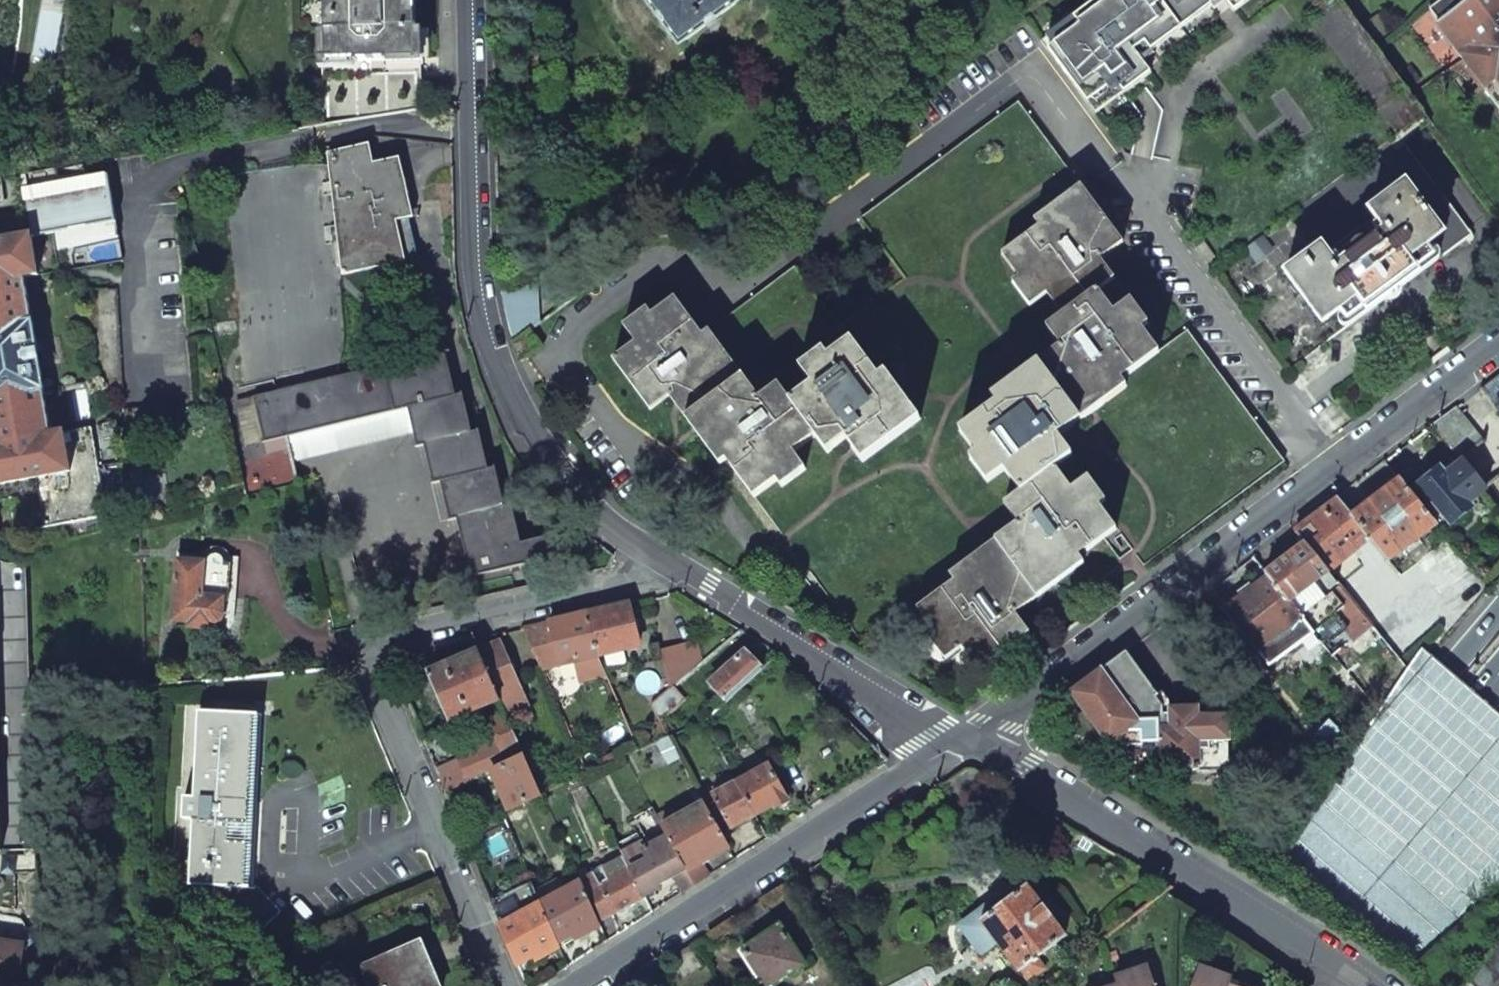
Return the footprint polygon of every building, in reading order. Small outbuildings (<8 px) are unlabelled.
[(325,68),(328,124),(417,110),(414,0),(324,0),(325,68)] [(680,45),(741,0),(647,0),(680,45)] [(1042,42),(1093,110),(1241,0),(1098,0),(1042,42)] [(1498,108),(1498,0),(1446,0),(1431,12),(1441,24),(1439,24),(1498,108)] [(754,498),(865,648),(917,608),(954,581),(950,574),(995,541),(1018,524),(1004,505),(1022,493),(1005,471),(988,484),(970,460),(977,454),(959,432),(997,405),(992,397),(1038,363),(1060,347),(1046,328),(1063,317),(1047,296),(1031,307),(1013,283),(1019,278),(1002,255),(1039,227),(1034,221),(1080,187),(1018,103),(861,220),(906,281),(839,329),(795,268),(709,331),(743,377),(760,400),(779,386),(791,402),(813,386),(800,369),(824,352),(829,358),(852,341),(880,378),(886,373),(921,420),(863,462),(847,440),(827,454),(815,437),(793,453),(806,470),(782,488),(777,481),(754,498)] [(419,266),(409,217),(413,216),(400,156),(374,163),(369,143),(327,154),(342,277),(385,266),(387,274),(419,266)] [(22,191),(28,229),(114,214),(108,177),(22,191)] [(1285,273),(1322,323),(1340,311),(1347,321),(1364,308),(1367,312),(1420,273),(1417,269),(1433,257),(1426,247),(1442,235),(1405,184),(1370,212),(1385,232),(1336,267),(1321,247),(1285,273)] [(1047,296),(1063,317),(1098,291),(1115,279),(1101,261),(1123,244),(1080,187),(1034,221),(1039,227),(1002,255),(1019,278),(1013,283),(1031,307),(1047,296)] [(31,238),(115,224),(114,214),(28,229),(31,236),(31,238)] [(15,534),(106,517),(91,430),(51,436),(24,279),(38,277),(31,238),(31,236),(0,242),(0,485),(8,484),(15,534)] [(533,285),(501,289),(502,293),(505,314),(507,321),(507,323),(509,326),(510,333),(512,339),(512,341),(514,343),(530,330),(531,331),(540,324),(533,285)] [(1038,363),(1081,421),(1127,387),(1122,380),(1160,353),(1142,330),(1149,325),(1131,301),(1115,313),(1098,291),(1063,317),(1046,328),(1060,347),(1038,363)] [(612,361),(650,411),(670,398),(686,419),(743,377),(709,331),(703,336),(675,299),(652,315),(648,309),(623,327),(636,343),(612,361)] [(1117,530),(1144,567),(1285,463),(1188,332),(1160,353),(1122,380),(1127,387),(1081,421),(1058,437),(1072,456),(1056,468),(1072,491),(1088,478),(1106,502),(1100,507),(1117,530)] [(815,437),(827,454),(847,440),(863,462),(921,420),(886,373),(880,378),(852,341),(829,358),(824,352),(800,369),(813,386),(791,402),(815,437)] [(255,398),(276,490),(298,485),(293,464),(287,439),(409,410),(414,436),(417,448),(425,446),(434,485),(441,484),(450,522),(457,520),(466,557),(464,558),(467,571),(469,570),(470,578),(557,559),(551,537),(521,544),(512,506),(504,507),(495,469),(489,471),(479,432),(471,433),(462,395),(455,397),(446,353),(255,398)] [(1005,471),(1022,493),(1056,468),(1072,456),(1058,437),(1081,421),(1038,363),(992,397),(997,405),(959,432),(977,454),(970,460),(988,484),(1005,471)] [(1480,390),(1485,396),(1490,402),(1498,395),(1498,397),(1498,375),(1480,390)] [(727,461),(754,498),(777,481),(782,488),(806,470),(793,453),(815,437),(791,402),(779,386),(760,400),(743,377),(686,419),(720,466),(727,461)] [(169,407),(123,411),(125,439),(171,436),(169,407)] [(1432,425),(1461,461),(1483,442),(1461,415),(1455,408),(1432,425)] [(287,439),(293,464),(414,436),(409,410),(287,439)] [(1419,485),(1450,525),(1471,508),(1467,504),(1485,490),(1462,462),(1444,476),(1439,469),(1419,485)] [(995,541),(1038,599),(1085,564),(1079,557),(1117,530),(1100,507),(1106,502),(1088,478),(1072,491),(1056,468),(1022,493),(1004,505),(1018,524),(995,541)] [(1368,539),(1387,562),(1435,524),(1399,481),(1351,518),(1368,539)] [(1305,544),(1328,572),(1368,539),(1351,518),(1337,501),(1316,516),(1295,532),(1305,544)] [(963,648),(979,671),(1030,634),(1016,614),(1038,599),(995,541),(950,574),(954,581),(917,608),(934,632),(927,637),(945,661),(963,648)] [(1269,577),(1290,603),(1314,584),(1328,572),(1305,544),(1298,549),(1265,574),(1269,577)] [(231,566),(224,566),(224,564),(224,563),(221,558),(216,556),(210,558),(207,563),(203,564),(177,562),(173,622),(189,623),(189,628),(210,630),(210,624),(213,624),(216,623),(221,620),(224,601),(228,602),(231,566)] [(1224,610),(1257,651),(1292,625),(1296,632),(1307,624),(1290,603),(1269,577),(1224,610)] [(1307,624),(1314,632),(1335,617),(1355,642),(1373,627),(1340,587),(1326,600),(1314,584),(1290,603),(1307,624)] [(587,613),(598,657),(639,647),(628,604),(587,613)] [(548,623),(560,666),(598,657),(587,613),(548,623)] [(560,666),(548,623),(540,625),(523,629),(542,670),(560,666)] [(674,688),(693,671),(685,643),(659,651),(671,690),(674,688)] [(505,712),(507,716),(527,707),(511,670),(516,668),(509,654),(505,656),(500,644),(478,652),(498,699),(498,701),(500,705),(502,705),(505,712)] [(430,673),(450,722),(498,701),(498,699),(478,652),(430,673)] [(1115,671),(1130,660),(1124,653),(1110,664),(1115,671)] [(709,684),(726,703),(761,671),(745,654),(709,684)] [(1110,664),(1084,682),(1090,690),(1074,701),(1108,746),(1120,737),(1121,746),(1142,745),(1142,743),(1142,735),(1142,730),(1158,730),(1158,728),(1170,728),(1169,714),(1162,715),(1161,707),(1154,698),(1156,696),(1130,660),(1115,671),(1110,664)] [(1074,701),(1090,690),(1084,682),(1069,694),(1074,701)] [(652,706),(661,723),(686,702),(674,688),(671,690),(652,706)] [(1196,772),(1229,771),(1228,716),(1197,716),(1197,708),(1169,709),(1169,714),(1170,728),(1158,728),(1158,730),(1158,742),(1158,767),(1194,766),(1194,770),(1196,770),(1196,772)] [(498,741),(458,759),(459,761),(467,783),(493,771),(524,757),(507,716),(505,712),(489,719),(498,741)] [(193,820),(189,886),(227,888),(250,889),(252,882),(259,716),(199,713),(194,798),(184,798),(184,820),(193,820)] [(645,737),(648,747),(668,739),(663,728),(645,737)] [(1158,742),(1158,730),(1142,730),(1142,735),(1142,743),(1158,742)] [(493,771),(509,810),(541,797),(524,757),(493,771)] [(436,771),(445,793),(467,783),(459,761),(436,771)] [(737,783),(755,816),(772,806),(774,810),(788,801),(769,766),(737,783)] [(711,796),(730,829),(755,816),(737,783),(711,796)] [(668,838),(689,875),(695,886),(706,878),(709,876),(704,867),(709,864),(708,862),(728,848),(704,805),(678,819),(672,810),(657,818),(668,838)] [(624,860),(641,893),(673,875),(682,894),(695,886),(689,875),(668,838),(645,850),(637,836),(616,847),(624,860)] [(580,883),(597,922),(644,897),(641,893),(624,860),(580,883)] [(227,888),(218,894),(258,935),(280,913),(252,882),(250,889),(227,888)] [(532,883),(491,903),(500,926),(517,965),(529,959),(531,964),(541,959),(559,949),(557,944),(541,905),(532,883)] [(541,905),(557,944),(579,933),(582,937),(599,927),(597,922),(580,883),(541,905)] [(992,913),(981,921),(998,945),(1019,972),(1020,971),(1029,982),(1045,969),(1036,958),(1065,937),(1027,886),(992,913)] [(735,918),(752,945),(780,928),(762,901),(735,918)] [(968,940),(981,957),(998,945),(981,921),(992,913),(986,905),(973,914),(969,919),(965,926),(965,931),(967,937),(968,940)] [(763,985),(773,985),(804,966),(801,961),(808,957),(801,946),(794,950),(780,928),(752,945),(741,952),(763,985)] [(371,985),(438,985),(421,944),(364,969),(371,985)] [(21,982),(26,949),(0,945),(0,979),(21,982)] [(21,982),(40,985),(50,985),(40,951),(26,949),(21,982)] [(1119,985),(1156,985),(1150,966),(1116,977),(1119,985)] [(1192,985),(1230,985),(1233,979),(1199,967),(1192,985)]
